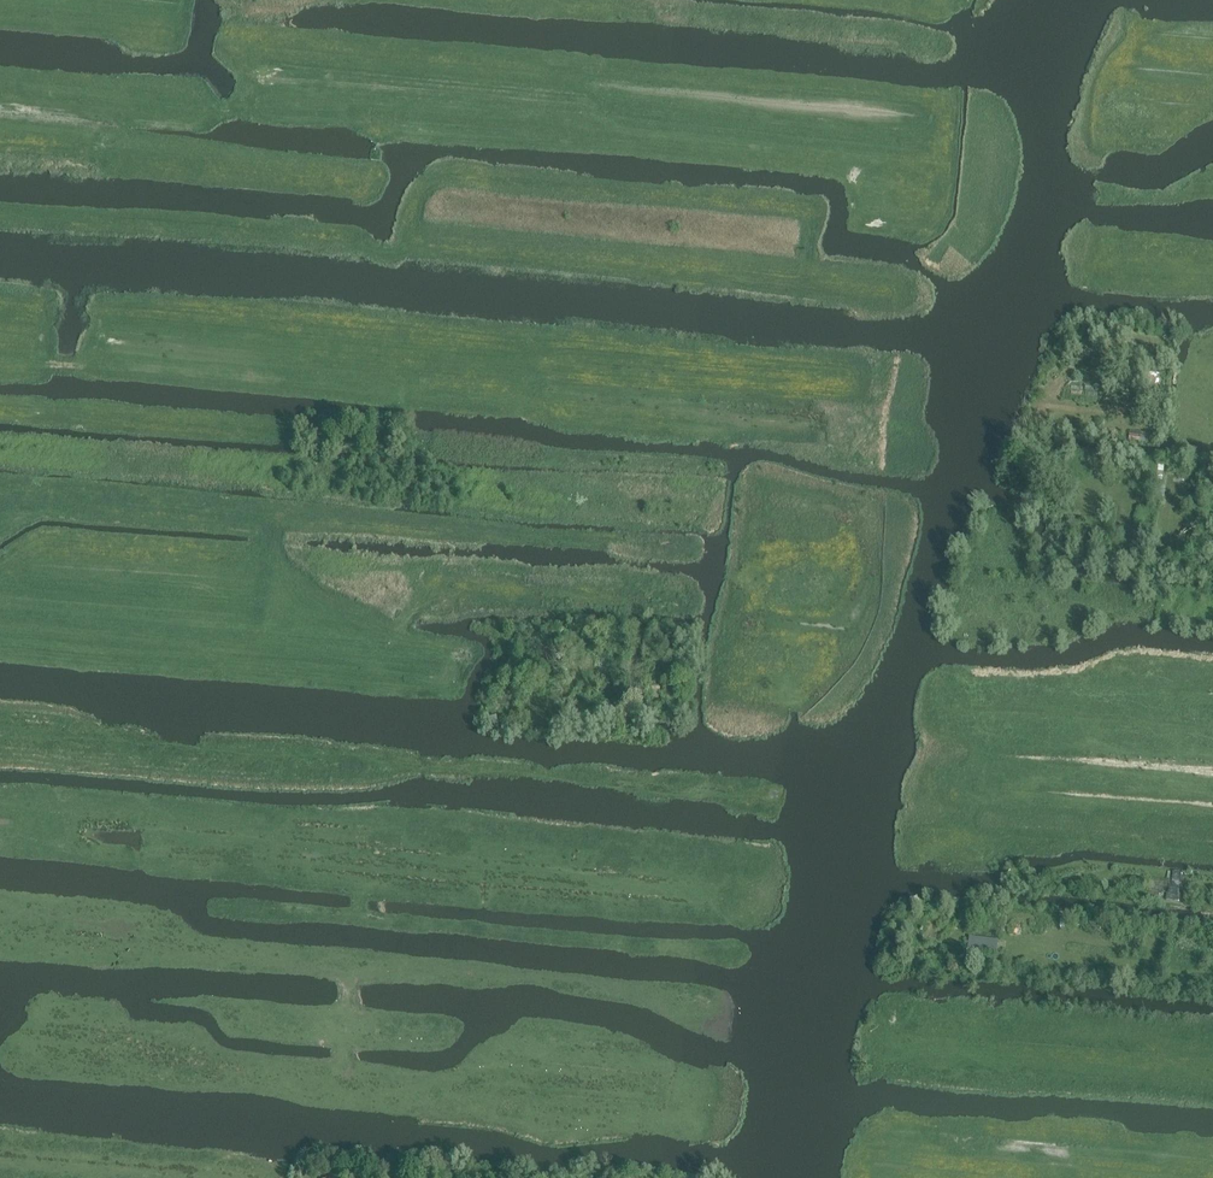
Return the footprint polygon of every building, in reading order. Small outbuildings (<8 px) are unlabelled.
[(1149,393),(1147,408),(1157,409),(1158,394),(1149,393)] [(494,728),(504,729),(505,718),(495,717),(494,728)] [(1170,893),(1166,894),(1165,904),(1171,904),(1172,905),(1173,905),(1173,904),(1176,903),(1183,872),(1174,870),(1170,893)] [(996,950),(997,939),(980,938),(979,948),(996,950)] [(331,1177),(335,1177),(337,1170),(328,1167),(325,1176),(331,1177)]
